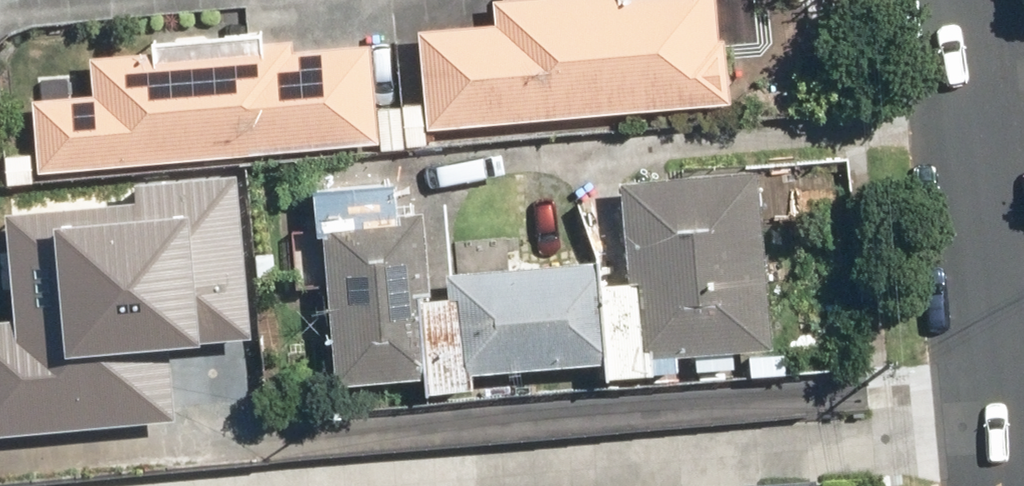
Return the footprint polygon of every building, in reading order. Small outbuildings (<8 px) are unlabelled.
[(424,126),(730,99),(724,37),(718,38),(714,0),(490,0),(492,22),(415,28),(424,126)] [(30,98),(37,171),(378,140),(369,44),(293,51),(292,36),(87,55),(91,92),(30,98)] [(621,176),(638,356),(773,343),(756,163),(621,176)] [(173,417),(159,262),(241,254),(233,170),(139,179),(145,253),(70,260),(74,311),(0,318),(0,432),(173,417)] [(316,186),(335,387),(437,376),(422,211),(397,213),(391,179),(316,186)] [(449,272),(460,373),(609,357),(598,256),(449,272)] [(818,472),(736,477),(736,485),(819,485),(818,472)]
